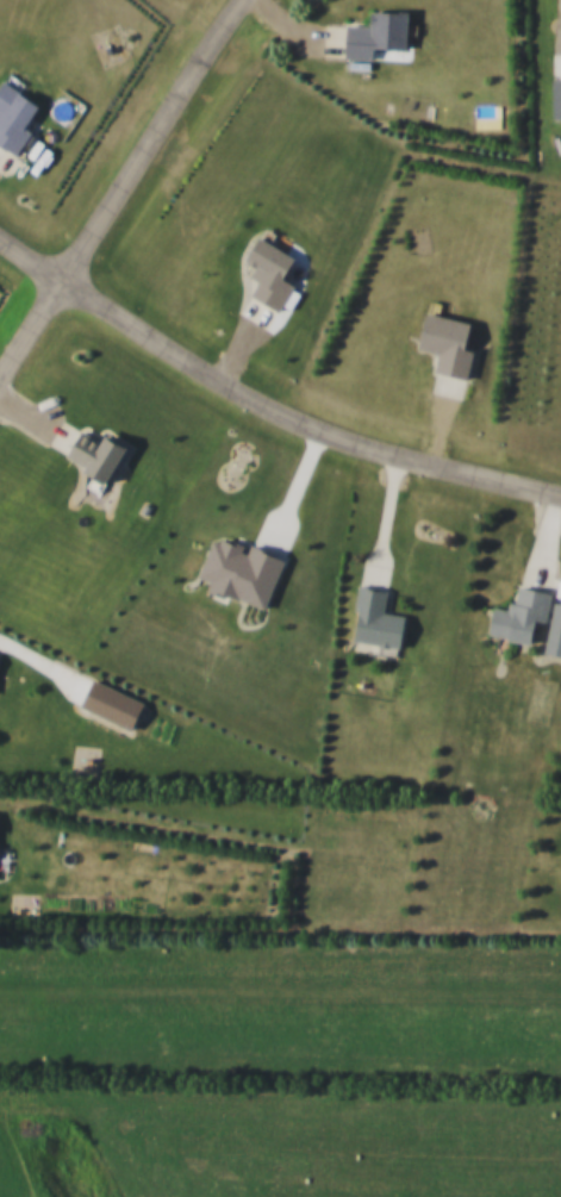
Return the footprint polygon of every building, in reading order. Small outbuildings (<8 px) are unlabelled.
[(403,47),(404,11),(368,10),(367,25),(343,24),(342,57),(370,58),(370,46),(403,47)] [(560,117),(560,77),(550,77),(550,117),(560,117)] [(0,83),(0,146),(15,154),(28,130),(22,127),(35,102),(0,83)] [(276,311),(291,285),(279,278),(291,257),(254,236),(241,259),(254,267),(248,278),(255,282),(248,295),(276,311)] [(464,378),(470,351),(462,350),(468,322),(422,313),(415,349),(435,353),(431,372),(464,378)] [(103,483),(123,449),(100,435),(95,443),(77,432),(61,459),(103,483)] [(402,616),(381,613),(384,591),(356,587),(349,641),(398,648),(402,616)] [(548,594),(513,587),(508,611),(490,608),(485,635),(527,643),(531,619),(543,622),(548,594)] [(552,603),(541,653),(560,657),(560,605),(552,603)]
